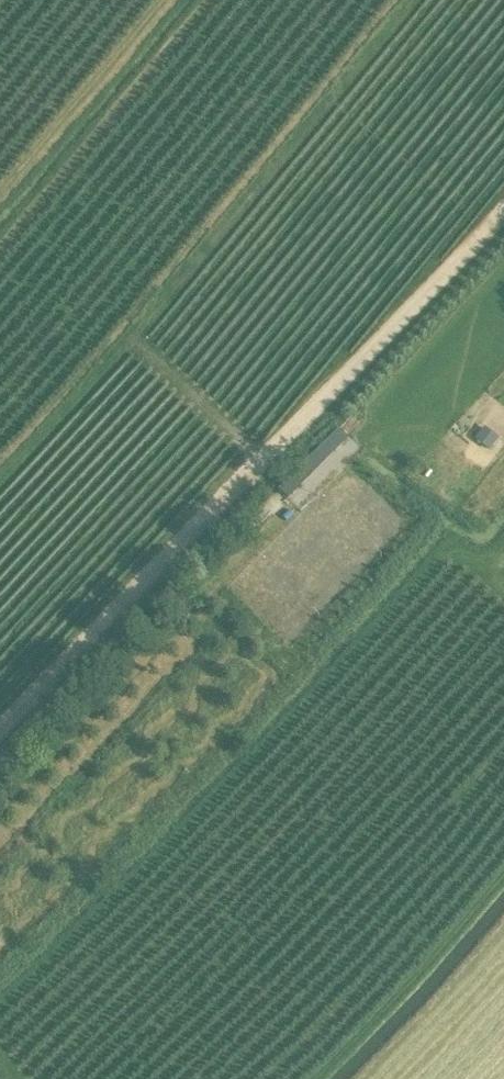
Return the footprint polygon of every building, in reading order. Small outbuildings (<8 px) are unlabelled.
[(288,493),(345,435),(337,427),(280,486),(288,493)] [(476,439),(491,450),(500,438),(485,427),(476,439)]
